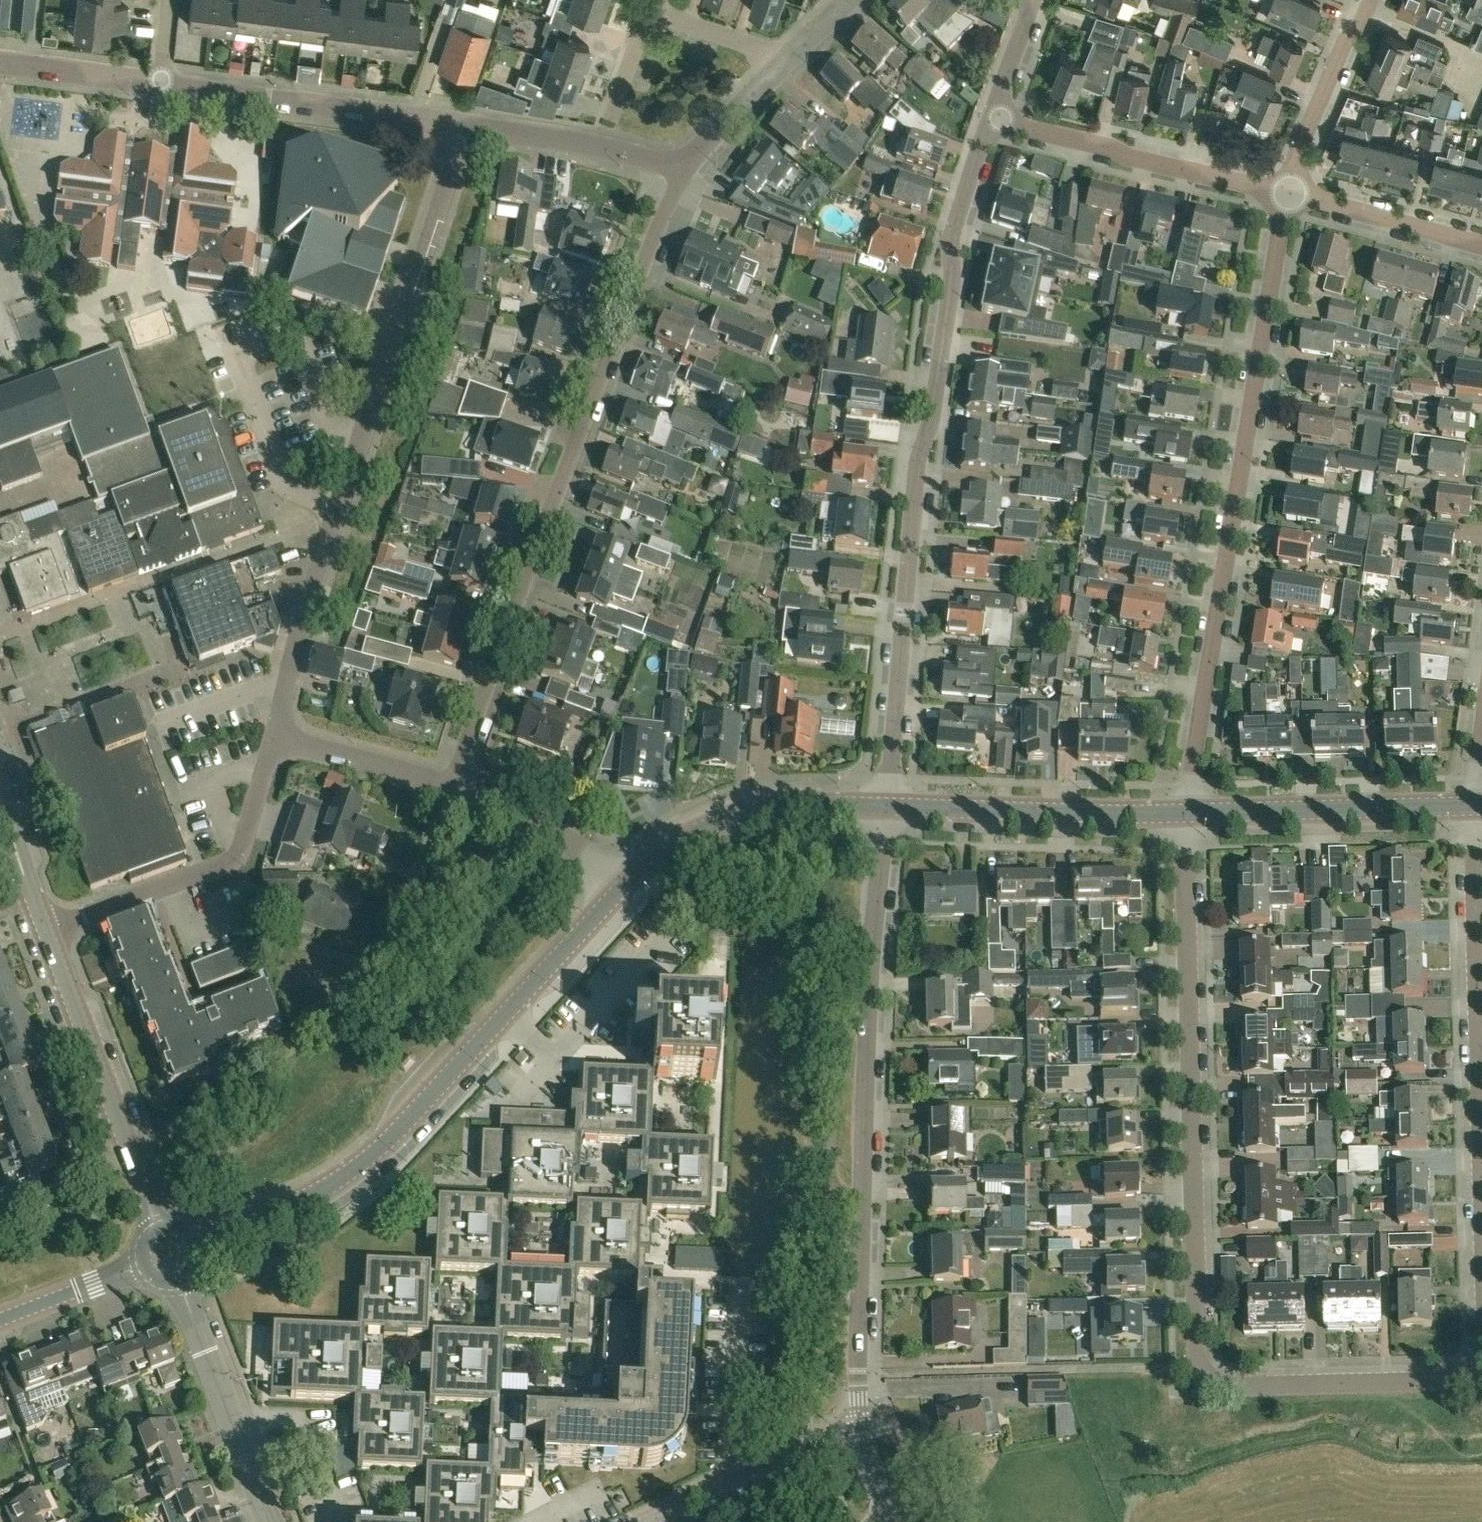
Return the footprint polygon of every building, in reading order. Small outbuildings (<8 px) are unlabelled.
[(9,17),(10,0),(0,0),(0,16),(9,17)] [(9,17),(32,19),(34,0),(10,0),(9,17)] [(112,0),(78,0),(76,13),(126,18),(128,6),(111,4),(112,0)] [(210,26),(214,0),(191,0),(187,23),(210,26)] [(235,23),(233,23),(236,0),(214,0),(210,26),(234,29),(235,23)] [(257,26),(260,0),(236,0),(233,23),(235,23),(257,26)] [(257,26),(279,29),(283,0),(260,0),(257,26)] [(279,29),(302,33),(307,0),(283,0),(279,29)] [(324,36),(325,36),(329,8),(330,2),(319,0),(307,0),(302,33),(324,36)] [(324,36),(323,42),(346,45),(352,0),(340,0),(339,9),(329,8),(325,36),(324,36)] [(346,45),(369,48),(373,14),(363,12),(365,0),(352,0),(346,45)] [(373,14),(369,48),(391,51),(398,1),(388,0),(386,0),(384,15),(373,14)] [(501,4),(488,0),(481,0),(479,6),(498,13),(501,4)] [(605,0),(556,0),(550,18),(572,26),(576,15),(597,23),(605,0)] [(781,0),(755,0),(751,11),(775,19),(781,0)] [(982,19),(988,7),(973,0),(937,0),(935,4),(934,3),(928,8),(920,0),(899,0),(887,12),(906,31),(920,17),(936,33),(931,37),(947,52),(975,24),(957,12),(959,9),(963,11),(964,9),(982,19)] [(1087,0),(1120,13),(1125,0),(1087,0)] [(1150,5),(1171,13),(1169,17),(1168,17),(1162,33),(1182,39),(1191,18),(1193,19),(1201,0),(1200,0),(1152,0),(1150,5)] [(1321,6),(1307,0),(1263,0),(1257,13),(1275,21),(1277,16),(1311,30),(1321,6)] [(1453,17),(1440,12),(1445,0),(1401,0),(1398,8),(1448,29),(1453,17)] [(414,54),(419,20),(408,19),(410,3),(398,1),(391,51),(414,54)] [(473,80),(494,20),(460,8),(439,68),(473,80)] [(126,18),(76,13),(74,36),(108,39),(109,28),(125,30),(126,18)] [(572,26),(550,18),(545,17),(541,29),(545,30),(541,42),(554,47),(550,59),(581,70),(582,68),(587,69),(592,55),(587,53),(589,45),(568,38),(572,26)] [(1137,27),(1124,23),(1119,40),(1131,43),(1132,44),(1137,27)] [(1227,58),(1234,41),(1191,23),(1184,39),(1227,58)] [(896,71),(905,60),(869,29),(852,49),(877,71),(885,62),(896,71)] [(1258,47),(1254,59),(1271,66),(1291,75),(1303,47),(1283,38),(1283,39),(1265,32),(1258,47)] [(1113,60),(1117,47),(1119,40),(1099,34),(1086,67),(1064,58),(1053,86),(1076,95),(1082,79),(1105,89),(1113,60)] [(1404,58),(1411,44),(1387,34),(1377,58),(1412,73),(1416,63),(1404,58)] [(1438,59),(1443,46),(1419,36),(1413,49),(1438,59)] [(1117,47),(1113,60),(1126,64),(1129,50),(1117,47)] [(1190,122),(1195,99),(1198,86),(1180,81),(1184,57),(1169,54),(1158,90),(1164,92),(1159,114),(1190,122)] [(580,72),(581,70),(550,59),(549,59),(537,55),(529,78),(520,75),(515,89),(557,103),(561,91),(572,95),(575,86),(580,88),(585,74),(580,72)] [(929,96),(941,81),(915,58),(903,73),(929,96)] [(1367,82),(1390,92),(1395,80),(1407,84),(1412,73),(1377,58),(1367,82)] [(868,78),(862,84),(838,61),(820,79),(844,102),(850,95),(865,111),(869,107),(874,112),(876,111),(888,99),(868,78)] [(955,64),(946,76),(956,83),(965,71),(955,64)] [(1128,75),(1123,74),(1116,104),(1142,111),(1152,72),(1130,66),(1128,75)] [(1266,134),(1283,96),(1272,91),(1277,80),(1245,67),(1235,91),(1255,100),(1244,125),(1266,134)] [(1427,79),(1441,85),(1444,75),(1431,69),(1427,79)] [(1453,93),(1437,88),(1431,110),(1430,114),(1438,116),(1445,118),(1446,118),(1446,117),(1452,97),(1453,93)] [(503,91),(498,106),(510,108),(514,95),(503,91)] [(1354,163),(1363,166),(1370,141),(1373,130),(1377,113),(1380,103),(1359,98),(1356,110),(1366,113),(1363,125),(1360,124),(1356,137),(1344,134),(1337,159),(1338,159),(1336,165),(1352,169),(1354,163)] [(894,104),(888,99),(876,111),(884,119),(894,104)] [(1453,100),(1453,118),(1469,117),(1469,100),(1453,100)] [(900,104),(889,116),(904,129),(914,116),(900,104)] [(815,145),(817,142),(822,147),(829,138),(819,130),(820,129),(804,116),(799,122),(787,112),(771,131),(800,154),(808,144),(809,145),(815,145)] [(1377,113),(1373,130),(1383,133),(1388,116),(1377,113)] [(1421,143),(1431,145),(1435,130),(1425,127),(1421,143)] [(1446,133),(1435,130),(1431,145),(1441,148),(1446,133)] [(139,246),(142,225),(169,229),(164,258),(185,261),(189,259),(193,265),(189,268),(185,290),(219,295),(220,293),(245,297),(248,271),(250,272),(255,238),(233,234),(229,237),(225,232),(229,229),(232,208),(227,207),(228,200),(234,201),(237,178),(228,168),(217,166),(217,164),(211,157),(209,157),(211,144),(203,134),(182,131),(179,154),(127,147),(128,138),(108,135),(97,142),(95,156),(92,156),(86,160),(86,162),(72,160),(63,168),(59,190),(65,191),(64,199),(58,198),(55,219),(63,230),(75,231),(75,234),(81,240),(83,240),(81,253),(88,262),(111,266),(114,243),(121,244),(118,267),(136,269),(139,246)] [(871,141),(864,136),(854,148),(861,154),(871,141)] [(936,172),(945,148),(912,136),(910,144),(902,141),(896,157),(936,172)] [(1363,166),(1388,173),(1394,148),(1370,141),(1363,166)] [(780,161),(760,145),(734,178),(743,185),(729,202),(797,229),(829,191),(812,176),(790,202),(768,194),(765,201),(754,194),(775,169),(784,177),(794,164),(784,156),(780,161)] [(1412,179),(1419,154),(1394,148),(1388,173),(1412,179)] [(316,150),(313,150),(286,157),(275,234),(279,241),(280,241),(303,248),(287,295),(365,321),(405,200),(389,195),(397,184),(383,159),(316,150)] [(1430,184),(1455,191),(1461,166),(1450,163),(1452,155),(1439,152),(1430,184)] [(922,212),(930,188),(900,178),(899,181),(888,177),(892,164),(867,156),(862,169),(885,177),(879,197),(922,212)] [(1479,198),(1481,188),(1481,172),(1461,166),(1455,191),(1479,198)] [(533,240),(537,211),(542,188),(529,186),(531,174),(504,170),(499,205),(519,208),(513,251),(531,254),(533,240)] [(544,176),(542,188),(537,211),(552,213),(557,178),(544,176)] [(1078,205),(1075,240),(1087,242),(1089,223),(1096,225),(1099,212),(1117,216),(1121,192),(1091,185),(1085,207),(1078,205)] [(1059,219),(1075,221),(1077,204),(1078,189),(1063,187),(1059,219)] [(1071,259),(1073,240),(1064,238),(1064,236),(1028,225),(1036,199),(1002,188),(991,221),(1026,232),(1026,231),(1031,233),(1028,242),(1058,251),(1057,254),(1060,255),(1060,256),(1071,259)] [(1169,228),(1175,204),(1147,198),(1136,241),(1152,245),(1157,226),(1169,228)] [(1197,268),(1204,237),(1222,242),(1225,230),(1228,217),(1197,210),(1191,233),(1183,231),(1176,264),(1197,268)] [(912,268),(924,229),(880,215),(868,253),(912,268)] [(598,261),(609,229),(572,216),(561,249),(598,261)] [(793,231),(771,222),(765,237),(788,246),(793,231)] [(856,251),(814,243),(816,232),(796,229),(791,257),(853,268),(856,251)] [(1225,230),(1222,242),(1238,246),(1240,234),(1225,230)] [(743,251),(743,250),(694,231),(676,275),(734,299),(743,276),(753,280),(759,267),(740,259),(743,251)] [(531,254),(531,256),(543,257),(547,244),(533,240),(531,254)] [(1341,296),(1350,265),(1345,263),(1350,248),(1323,241),(1314,272),(1328,276),(1324,291),(1341,296)] [(1120,275),(1126,249),(1113,246),(1107,272),(1120,275)] [(1139,252),(1126,249),(1120,275),(1121,276),(1119,282),(1140,286),(1143,274),(1134,272),(1139,252)] [(986,283),(1036,293),(1040,277),(1053,280),(1055,270),(1074,274),(1077,262),(1044,252),(1041,265),(995,255),(995,254),(993,254),(992,256),(993,257),(989,275),(988,275),(986,283)] [(1375,284),(1404,292),(1412,266),(1383,258),(1375,284)] [(582,309),(593,276),(556,263),(544,296),(582,309)] [(846,268),(834,266),(827,283),(820,300),(838,307),(846,268)] [(1440,274),(1412,266),(1404,292),(1433,300),(1440,274)] [(481,275),(462,272),(458,296),(478,298),(481,275)] [(1473,317),(1481,285),(1457,278),(1448,310),(1439,307),(1428,347),(1463,357),(1466,344),(1444,338),(1448,323),(1461,327),(1464,315),(1473,317)] [(1042,323),(1045,312),(1033,309),(1036,293),(986,283),(985,291),(982,309),(981,309),(980,312),(982,312),(983,311),(1029,321),(1025,339),(1062,344),(1066,328),(1042,323)] [(1189,302),(1190,293),(1160,288),(1156,313),(1186,318),(1184,330),(1207,334),(1212,305),(1189,302)] [(520,303),(501,300),(499,311),(519,314),(520,303)] [(1358,306),(1333,301),(1328,322),(1333,323),(1353,328),(1358,306)] [(1383,323),(1394,326),(1400,305),(1389,301),(1383,323)] [(822,318),(785,303),(776,325),(813,340),(822,318)] [(1400,305),(1394,326),(1406,329),(1412,308),(1400,305)] [(567,353),(578,321),(544,310),(533,341),(567,353)] [(712,347),(718,332),(695,323),(693,328),(665,317),(656,341),(685,353),(690,338),(712,347)] [(765,356),(774,330),(736,317),(727,343),(765,356)] [(854,363),(886,367),(892,323),(859,318),(856,342),(847,341),(845,355),(855,356),(854,363),(828,359),(826,373),(852,377),(854,363)] [(1307,325),(1302,350),(1332,355),(1335,341),(1368,346),(1371,332),(1353,328),(1333,323),(1328,322),(1323,321),(1322,328),(1307,325)] [(1124,322),(1123,331),(1142,334),(1144,325),(1124,322)] [(487,353),(512,355),(517,332),(494,327),(487,353)] [(1148,335),(1147,335),(1142,334),(1123,331),(1110,329),(1107,345),(1144,351),(1145,351),(1148,335)] [(1205,362),(1202,362),(1204,353),(1174,347),(1176,339),(1170,338),(1170,339),(1148,335),(1145,351),(1144,351),(1144,354),(1172,359),(1169,373),(1199,379),(1200,376),(1202,376),(1205,374),(1206,365),(1205,362)] [(110,494),(171,472),(158,436),(154,427),(147,430),(118,350),(0,394),(0,485),(2,490),(42,475),(29,441),(69,426),(83,462),(85,461),(99,498),(110,494)] [(529,356),(512,355),(487,353),(486,358),(493,360),(492,363),(514,370),(514,368),(523,371),(516,392),(550,404),(561,371),(528,359),(529,356)] [(1107,367),(1122,369),(1124,355),(1109,353),(1107,367)] [(666,398),(679,368),(645,354),(633,385),(666,398)] [(1474,368),(1475,360),(1438,355),(1436,367),(1444,368),(1443,375),(1458,377),(1456,391),(1481,395),(1481,369),(1474,368)] [(1024,396),(1025,396),(1029,366),(985,361),(984,371),(972,369),(969,389),(1007,394),(1024,396)] [(745,390),(691,368),(685,381),(740,402),(745,390)] [(1356,387),(1357,377),(1311,369),(1307,394),(1320,397),(1319,403),(1334,405),(1337,384),(1356,387)] [(1394,374),(1367,370),(1365,383),(1392,388),(1394,374)] [(10,371),(0,375),(0,383),(13,379),(10,371)] [(1099,413),(1104,413),(1112,415),(1117,387),(1131,390),(1133,376),(1105,371),(1099,413)] [(833,399),(847,401),(846,413),(880,417),(883,390),(864,388),(865,379),(836,375),(833,399)] [(1411,393),(1437,397),(1438,384),(1413,381),(1411,393)] [(436,389),(427,415),(498,421),(508,397),(469,383),(464,399),(436,389)] [(815,406),(815,384),(790,383),(790,405),(815,406)] [(1007,394),(969,389),(967,409),(997,413),(998,406),(1022,409),(1024,396),(1007,394)] [(1193,420),(1197,395),(1168,390),(1166,401),(1152,399),(1149,416),(1163,419),(1164,415),(1193,420)] [(1393,392),(1391,402),(1413,406),(1414,395),(1393,392)] [(1056,401),(1033,397),(1030,419),(1053,423),(1056,401)] [(621,426),(652,437),(650,442),(666,448),(672,431),(673,428),(670,426),(674,417),(661,412),(661,413),(630,402),(621,426)] [(1469,435),(1472,410),(1443,406),(1443,407),(1420,404),(1418,419),(1441,422),(1440,431),(1469,435)] [(214,442),(230,437),(224,421),(218,423),(213,408),(202,412),(204,419),(206,418),(214,442)] [(1349,430),(1350,420),(1335,417),(1304,411),(1300,435),(1331,440),(1333,427),(1349,430)] [(1359,424),(1386,428),(1388,415),(1377,414),(1361,411),(1359,424)] [(680,430),(734,451),(741,432),(687,412),(680,430)] [(1180,434),(1181,426),(1127,417),(1124,440),(1155,445),(1154,456),(1187,461),(1191,436),(1180,434)] [(200,550),(263,528),(230,437),(214,442),(206,418),(204,419),(158,436),(171,472),(187,517),(188,516),(191,525),(200,550)] [(865,435),(866,423),(843,420),(841,432),(865,435)] [(527,469),(538,436),(502,423),(490,456),(527,469)] [(964,429),(962,448),(1018,454),(1019,442),(994,439),(995,432),(964,429)] [(1061,458),(1065,458),(1089,460),(1090,460),(1095,433),(1063,430),(1061,458)] [(663,454),(677,459),(685,436),(672,431),(666,448),(663,454)] [(797,453),(831,457),(833,436),(800,432),(797,453)] [(1416,436),(1413,456),(1432,459),(1430,472),(1463,477),(1467,451),(1449,449),(1450,441),(1416,436)] [(743,438),(739,452),(760,459),(765,445),(743,438)] [(680,484),(688,463),(677,459),(663,454),(647,448),(643,459),(613,447),(604,471),(635,483),(639,472),(662,480),(663,477),(680,484)] [(1297,452),(1293,478),(1325,483),(1327,470),(1340,472),(1341,468),(1379,474),(1380,462),(1381,457),(1369,455),(1361,454),(1342,450),(1341,451),(1314,447),(1313,455),(1297,452)] [(1017,467),(1018,454),(962,448),(960,469),(991,472),(992,465),(1017,467)] [(872,481),(875,454),(843,450),(842,461),(834,460),(832,476),(852,478),(851,485),(871,488),(872,481)] [(1050,483),(1076,486),(1087,487),(1089,460),(1065,458),(1063,472),(1031,469),(1029,482),(1040,482),(1050,483)] [(1184,477),(1168,474),(1169,467),(1115,458),(1112,477),(1151,483),(1148,497),(1180,502),(1184,477)] [(447,480),(448,462),(419,460),(419,478),(447,480)] [(448,462),(447,480),(453,480),(477,482),(478,464),(448,462)] [(1380,462),(1379,474),(1396,476),(1398,464),(1380,462)] [(129,547),(138,573),(200,550),(191,525),(182,528),(179,520),(187,517),(171,472),(110,494),(121,525),(126,539),(136,536),(138,544),(129,547)] [(803,493),(825,496),(828,476),(806,473),(803,493)] [(1379,474),(1377,487),(1411,492),(1410,498),(1440,503),(1438,516),(1469,521),(1473,495),(1431,489),(1432,481),(1406,477),(1396,476),(1379,474)] [(485,482),(477,482),(453,480),(449,496),(480,505),(476,519),(506,528),(514,501),(483,492),(485,482)] [(1076,486),(1050,483),(1040,482),(1038,499),(1074,502),(1076,486)] [(1036,538),(1038,514),(1006,512),(1006,513),(998,512),(1000,488),(971,486),(970,496),(963,495),(961,514),(968,515),(967,525),(1005,527),(1004,535),(1036,538)] [(655,521),(661,504),(631,492),(628,499),(598,487),(589,511),(620,522),(625,508),(635,512),(635,513),(655,521)] [(722,512),(734,515),(740,490),(729,487),(722,512)] [(1336,510),(1332,509),(1333,500),(1325,498),(1291,493),(1287,519),(1321,524),(1321,523),(1338,525),(1334,524),(1336,510)] [(409,497),(406,507),(421,511),(425,512),(428,502),(409,497)] [(78,563),(88,591),(138,573),(129,547),(126,539),(121,525),(97,534),(92,523),(99,520),(92,501),(55,514),(61,532),(77,526),(86,551),(84,552),(78,563)] [(1373,502),(1361,501),(1356,536),(1367,538),(1373,502)] [(428,502),(425,512),(449,519),(452,510),(428,502)] [(1099,539),(1105,505),(1089,502),(1083,536),(1099,539)] [(1125,502),(1122,520),(1144,523),(1142,539),(1173,544),(1177,518),(1156,515),(1157,507),(1125,502)] [(836,540),(836,541),(865,545),(865,544),(868,544),(870,532),(866,531),(869,510),(822,505),(820,519),(825,520),(823,539),(836,540)] [(425,512),(421,511),(418,524),(446,533),(450,520),(449,519),(425,512)] [(9,570),(8,569),(36,559),(30,544),(30,543),(24,525),(19,513),(0,521),(0,573),(9,570)] [(57,534),(62,533),(61,532),(55,514),(24,525),(30,543),(30,544),(36,559),(8,569),(9,570),(25,614),(79,595),(57,534)] [(1372,515),(1369,533),(1398,538),(1400,519),(1372,515)] [(1452,560),(1455,534),(1430,531),(1406,528),(1404,542),(1407,543),(1405,562),(1421,564),(1421,565),(1440,568),(1441,558),(1452,560)] [(449,545),(446,555),(491,567),(497,544),(464,534),(460,548),(449,545)] [(1327,546),(1328,543),(1312,541),(1313,540),(1283,535),(1279,561),(1308,566),(1310,555),(1327,557),(1326,563),(1364,568),(1365,557),(1368,542),(1336,537),(1334,547),(1327,546)] [(789,551),(816,555),(818,540),(791,537),(789,551)] [(1024,541),(995,539),(994,556),(1022,558),(1024,541)] [(587,570),(637,588),(642,574),(621,567),(627,553),(597,542),(587,570)] [(1170,560),(1139,555),(1141,547),(1106,542),(1102,566),(1135,571),(1134,581),(1166,586),(1170,560)] [(641,545),(635,561),(666,572),(671,557),(641,545)] [(381,546),(373,569),(385,572),(388,573),(402,577),(405,565),(391,561),(394,550),(381,546)] [(176,629),(185,626),(259,598),(254,583),(280,573),(272,552),(227,569),(227,568),(171,588),(171,589),(163,592),(176,629)] [(1016,583),(1018,569),(986,567),(987,554),(954,552),(951,579),(1016,583)] [(788,553),(786,568),(814,572),(830,574),(828,589),(859,593),(862,567),(846,565),(847,559),(788,553)] [(484,591),(491,567),(446,555),(443,564),(454,567),(450,581),(484,591)] [(1450,576),(1419,572),(1420,565),(1394,562),(1365,557),(1364,568),(1363,575),(1403,581),(1403,582),(1417,584),(1416,597),(1447,601),(1447,600),(1450,601),(1451,590),(1448,590),(1450,576)] [(402,577),(431,586),(435,573),(405,564),(405,565),(402,577)] [(1081,565),(1079,578),(1097,581),(1098,574),(1094,567),(1081,565)] [(605,609),(611,596),(631,603),(637,588),(587,570),(576,598),(605,609)] [(431,586),(402,577),(388,573),(385,572),(380,589),(426,602),(431,586)] [(1325,584),(1309,582),(1276,577),(1272,602),(1273,602),(1271,610),(1287,613),(1288,605),(1320,610),(1325,584)] [(1076,579),(1074,595),(1106,600),(1108,587),(1088,584),(1089,581),(1076,579)] [(1361,583),(1345,580),(1342,597),(1358,600),(1361,583)] [(259,598),(185,626),(176,629),(190,667),(254,644),(255,646),(273,652),(281,624),(270,594),(259,598)] [(949,606),(946,633),(986,637),(1002,638),(1009,638),(1011,615),(1012,597),(984,594),(983,609),(961,607),(949,606)] [(786,609),(812,613),(814,599),(780,595),(778,609),(786,610),(786,609)] [(1073,616),(1077,598),(1064,595),(1060,613),(1073,616)] [(1160,627),(1164,602),(1124,595),(1120,620),(1160,627)] [(1453,644),(1456,619),(1441,616),(1442,609),(1399,603),(1396,623),(1424,627),(1422,640),(1453,644)] [(431,631),(462,640),(469,614),(438,605),(434,618),(418,614),(414,626),(431,631)] [(817,613),(812,613),(786,609),(786,610),(782,642),(798,644),(796,660),(838,665),(842,634),(830,633),(833,615),(817,613)] [(613,625),(622,628),(645,637),(667,645),(672,631),(647,621),(619,610),(613,625)] [(1318,619),(1295,615),(1292,628),(1316,632),(1318,619)] [(1256,647),(1254,658),(1268,659),(1290,659),(1290,653),(1291,653),(1294,636),(1279,634),(1282,620),(1258,616),(1253,647),(1256,647)] [(645,637),(622,628),(613,625),(596,618),(591,631),(617,641),(616,644),(631,649),(632,648),(640,651),(645,637)] [(549,649),(585,662),(594,637),(559,624),(549,649)] [(1152,672),(1157,644),(1134,640),(1136,633),(1100,627),(1097,646),(1110,649),(1109,649),(1116,650),(1115,653),(1131,656),(1129,668),(1152,672)] [(454,666),(462,640),(431,631),(423,657),(454,666)] [(366,638),(361,654),(408,667),(412,651),(366,638)] [(1398,655),(1421,655),(1421,639),(1385,640),(1385,657),(1398,657),(1398,655)] [(1353,655),(1369,658),(1370,650),(1354,647),(1353,655)] [(342,654),(314,648),(307,674),(336,681),(339,665),(342,654)] [(540,675),(575,688),(579,678),(592,682),(598,667),(585,662),(549,649),(540,675)] [(1066,653),(1033,651),(1030,678),(1048,680),(1048,681),(1062,683),(1066,653)] [(342,654),(339,665),(369,672),(372,660),(342,652),(342,654)] [(668,695),(671,696),(685,697),(689,655),(670,653),(668,674),(670,674),(668,695)] [(944,666),(941,693),(991,697),(992,686),(977,685),(978,672),(987,672),(989,656),(954,653),(953,666),(944,666)] [(1398,657),(1399,667),(1423,667),(1423,655),(1421,655),(1398,655),(1398,657)] [(1266,673),(1268,659),(1254,658),(1250,657),(1248,670),(1266,673)] [(1089,673),(1103,675),(1111,676),(1112,665),(1091,661),(1089,673)] [(700,662),(698,671),(719,678),(722,668),(700,662)] [(737,709),(754,710),(758,667),(742,665),(737,709)] [(1424,690),(1423,679),(1423,667),(1399,667),(1399,679),(1411,679),(1412,690),(1424,690)] [(436,686),(395,675),(387,703),(395,706),(391,721),(415,728),(419,712),(428,715),(436,686)] [(1111,676),(1103,675),(1103,689),(1133,694),(1135,680),(1111,676)] [(1411,679),(1399,679),(1399,690),(1412,690),(1411,679)] [(810,756),(814,715),(789,712),(792,686),(768,684),(765,718),(780,720),(776,752),(810,756)] [(995,706),(1008,706),(1020,707),(1021,688),(996,687),(995,706)] [(1268,753),(1267,723),(1267,707),(1266,691),(1266,687),(1252,687),(1253,723),(1241,724),(1241,740),(1243,740),(1243,759),(1258,759),(1258,754),(1268,753)] [(1339,705),(1349,704),(1349,688),(1339,689),(1339,705)] [(1331,752),(1340,751),(1340,721),(1339,709),(1339,705),(1339,689),(1328,689),(1329,705),(1325,705),(1303,706),(1303,707),(1304,733),(1314,733),(1314,738),(1315,738),(1315,757),(1331,757),(1331,752)] [(23,690),(10,694),(12,700),(14,704),(27,700),(23,690)] [(1304,733),(1303,707),(1293,708),(1293,722),(1282,722),(1282,705),(1277,706),(1276,691),(1266,691),(1267,707),(1267,723),(1268,753),(1277,753),(1277,758),(1294,757),(1293,739),(1295,739),(1295,733),(1304,733)] [(569,692),(565,703),(591,713),(595,703),(596,701),(569,692)] [(1078,729),(1077,729),(1078,760),(1102,760),(1103,717),(1103,700),(1091,700),(1091,706),(1080,706),(1080,699),(1060,699),(1057,723),(1078,723),(1078,729)] [(34,736),(77,851),(91,888),(128,875),(131,882),(186,862),(183,854),(186,853),(129,700),(34,736)] [(1103,700),(1103,717),(1115,718),(1115,716),(1115,700),(1103,700)] [(557,751),(569,718),(529,703),(517,737),(557,751)] [(684,705),(664,703),(661,735),(681,737),(684,705)] [(940,712),(937,746),(973,749),(975,726),(991,728),(993,710),(977,709),(966,708),(965,714),(940,712)] [(1339,709),(1340,721),(1340,751),(1350,751),(1350,757),(1366,756),(1365,737),(1367,737),(1366,720),(1352,720),(1351,709),(1339,709)] [(1027,759),(1047,759),(1048,716),(1021,715),(1021,747),(1027,747),(1027,759)] [(1103,717),(1102,760),(1127,760),(1127,720),(1127,716),(1115,716),(1115,718),(1103,717)] [(734,768),(739,720),(705,717),(700,764),(734,768)] [(1438,718),(1412,719),(1412,727),(1413,750),(1422,749),(1422,755),(1438,754),(1437,735),(1439,735),(1438,718)] [(1403,750),(1413,750),(1412,727),(1412,719),(1386,720),(1386,737),(1387,737),(1388,756),(1403,755),(1403,750)] [(827,721),(826,736),(861,737),(861,722),(827,721)] [(613,738),(600,773),(621,775),(620,784),(657,787),(662,741),(660,741),(642,739),(644,726),(623,724),(621,739),(613,738)] [(995,729),(994,744),(997,744),(1013,746),(1014,730),(995,729)] [(385,846),(387,840),(386,837),(384,836),(385,832),(355,822),(361,804),(338,795),(323,836),(312,832),(317,817),(294,809),(275,866),(300,866),(308,844),(343,856),(346,848),(376,858),(380,847),(382,847),(385,846)] [(1330,869),(1330,896),(1343,896),(1342,869),(1348,869),(1347,849),(1329,849),(1330,869)] [(1391,894),(1421,893),(1421,867),(1409,867),(1408,855),(1375,855),(1376,879),(1391,879),(1391,894)] [(1239,871),(1240,897),(1270,897),(1296,896),(1299,896),(1298,887),(1289,888),(1288,869),(1269,869),(1269,871),(1239,871)] [(1306,904),(1318,904),(1317,869),(1305,869),(1306,904)] [(1318,904),(1331,903),(1330,896),(1330,869),(1317,869),(1318,904)] [(1101,874),(1101,903),(1129,903),(1129,901),(1140,901),(1140,883),(1128,883),(1128,873),(1101,874)] [(1074,904),(1088,904),(1089,922),(1101,921),(1101,903),(1101,874),(1073,874),(1074,904)] [(1025,931),(1024,905),(1023,875),(996,876),(997,901),(997,905),(999,905),(1012,905),(1012,932),(1025,931)] [(1024,905),(1052,904),(1051,875),(1023,875),(1024,905)] [(263,898),(297,898),(296,876),(263,876),(263,898)] [(925,916),(974,914),(974,876),(924,878),(925,916)] [(315,882),(313,887),(302,918),(346,935),(359,899),(315,882)] [(1421,893),(1391,894),(1374,894),(1374,907),(1392,907),(1392,920),(1422,920),(1421,893)] [(1296,896),(1270,897),(1240,897),(1240,908),(1237,908),(1234,911),(1234,922),(1237,925),(1270,924),(1270,908),(1296,907),(1296,896)] [(227,1049),(279,1028),(263,987),(189,1015),(169,964),(166,965),(146,914),(105,930),(124,983),(128,982),(148,1033),(152,1032),(171,1083),(202,1071),(204,1075),(216,1071),(213,1063),(230,1056),(227,1049)] [(1331,933),(1344,932),(1372,932),(1372,921),(1344,922),(1331,922),(1331,933)] [(1064,951),(1076,951),(1075,924),(1063,925),(1064,951)] [(1064,951),(1063,925),(1051,925),(1051,951),(1064,951)] [(1001,954),(1000,928),(987,928),(988,974),(1026,973),(1025,965),(1015,965),(1015,954),(1001,954)] [(1372,932),(1344,932),(1331,933),(1332,946),(1373,945),(1372,932)] [(1331,933),(1313,934),(1313,947),(1314,956),(1332,956),(1332,946),(1331,933)] [(1283,948),(1313,947),(1313,934),(1283,935),(1283,948)] [(1423,969),(1422,943),(1377,944),(1377,957),(1376,957),(1376,962),(1372,962),(1372,970),(1384,970),(1423,969)] [(1242,973),(1272,973),(1271,946),(1241,946),(1242,973)] [(200,990),(247,972),(238,949),(191,966),(200,990)] [(1102,957),(1102,971),(1113,971),(1130,970),(1129,957),(1102,957)] [(1384,997),(1424,996),(1423,969),(1384,970),(1384,997)] [(6,971),(0,973),(0,1001),(15,995),(6,971)] [(1135,995),(1130,995),(1130,984),(1114,984),(1113,971),(1102,971),(1081,971),(1081,972),(1050,973),(1051,991),(1073,990),(1073,1000),(1099,1000),(1100,1011),(1131,1011),(1130,1009),(1136,1009),(1135,995)] [(1242,1001),(1272,1000),(1272,985),(1284,985),(1286,989),(1294,989),(1294,973),(1272,974),(1272,973),(1242,973),(1242,1001)] [(1026,975),(966,976),(966,975),(942,976),(942,987),(927,988),(928,1026),(951,1026),(951,1032),(970,1032),(970,999),(990,998),(990,986),(1026,986),(1026,975)] [(626,997),(626,976),(613,976),(613,997),(626,997)] [(1315,1010),(1333,1009),(1332,984),(1323,984),(1317,996),(1283,997),(1283,1010),(1315,1010)] [(24,1018),(15,995),(0,1001),(0,1028),(24,1018)] [(1346,1009),(1375,1008),(1374,997),(1346,997),(1346,1009)] [(1026,1021),(1047,1020),(1048,1007),(1040,999),(1026,999),(1026,1021)] [(641,1211),(647,1211),(667,1212),(667,1218),(690,1219),(691,1213),(711,1214),(712,1186),(722,1186),(723,1172),(713,1171),(714,1144),(650,1141),(653,1076),(717,1079),(718,1049),(720,1049),(721,1040),(718,1040),(720,1009),(655,1007),(654,1023),(633,1022),(632,1046),(643,1046),(642,1053),(646,1053),(645,1074),(583,1071),(582,1097),(571,1097),(570,1115),(569,1138),(573,1138),(573,1140),(571,1177),(577,1177),(579,1140),(640,1143),(639,1160),(626,1160),(625,1180),(638,1181),(637,1208),(641,1208),(641,1211)] [(1375,1008),(1346,1009),(1347,1021),(1375,1021),(1375,1008)] [(1333,1009),(1315,1010),(1283,1010),(1284,1024),(1315,1023),(1319,1026),(1333,1026),(1333,1009)] [(1382,1014),(1383,1044),(1394,1044),(1393,1014),(1382,1014)] [(24,1018),(0,1028),(0,1055),(33,1042),(24,1018)] [(1396,1045),(1425,1045),(1425,1018),(1395,1019),(1396,1045)] [(1291,1035),(1273,1036),(1273,1022),(1243,1022),(1243,1025),(1239,1025),(1237,1028),(1237,1036),(1240,1039),(1243,1039),(1244,1050),(1273,1049),(1292,1048),(1291,1035)] [(1112,1028),(1112,1032),(1100,1033),(1100,1029),(1076,1030),(1077,1067),(1102,1066),(1101,1059),(1132,1058),(1132,1055),(1135,1055),(1135,1039),(1131,1039),(1131,1032),(1127,1032),(1127,1028),(1112,1028)] [(1025,1040),(1025,1070),(1042,1069),(1045,1069),(1045,1056),(1039,1056),(1039,1039),(1025,1040)] [(967,1053),(928,1054),(929,1085),(944,1085),(944,1094),(958,1094),(958,1085),(968,1085),(968,1053),(978,1054),(978,1059),(1024,1059),(1024,1041),(967,1040),(967,1053)] [(13,1077),(23,1073),(23,1074),(42,1067),(33,1042),(0,1055),(0,1069),(9,1066),(13,1077)] [(1426,1072),(1425,1045),(1396,1045),(1353,1046),(1354,1059),(1374,1059),(1374,1063),(1390,1063),(1390,1058),(1396,1058),(1396,1072),(1426,1072)] [(1244,1050),(1244,1061),(1240,1061),(1237,1064),(1238,1072),(1241,1075),(1244,1075),(1244,1077),(1274,1076),(1274,1062),(1292,1061),(1292,1048),(1273,1049),(1244,1050)] [(1133,1103),(1138,1102),(1138,1090),(1133,1090),(1132,1077),(1091,1078),(1090,1068),(1045,1069),(1042,1069),(1042,1093),(1091,1091),(1091,1088),(1096,1088),(1096,1091),(1103,1091),(1104,1104),(1133,1103)] [(1347,1085),(1378,1084),(1378,1071),(1347,1072),(1347,1085)] [(1285,1073),(1286,1086),(1312,1085),(1330,1085),(1330,1072),(1285,1073)] [(23,1074),(23,1073),(13,1077),(0,1082),(0,1109),(32,1097),(23,1074)] [(1378,1084),(1347,1085),(1347,1098),(1378,1097),(1378,1084)] [(1330,1085),(1312,1085),(1286,1086),(1286,1099),(1331,1098),(1330,1085)] [(1412,1121),(1427,1121),(1426,1094),(1397,1095),(1397,1094),(1381,1094),(1381,1108),(1397,1108),(1398,1121),(1412,1121)] [(32,1097),(0,1109),(0,1123),(7,1120),(12,1132),(41,1121),(32,1097)] [(1245,1098),(1246,1125),(1275,1124),(1306,1124),(1306,1111),(1275,1112),(1274,1097),(1245,1098)] [(518,1454),(519,1428),(524,1429),(525,1415),(526,1415),(527,1398),(500,1397),(502,1339),(566,1342),(566,1338),(588,1339),(589,1314),(588,1314),(589,1295),(575,1295),(576,1275),(638,1278),(638,1272),(645,1273),(646,1252),(650,1252),(651,1236),(646,1235),(647,1211),(641,1211),(641,1208),(637,1208),(577,1206),(575,1230),(570,1230),(568,1272),(505,1270),(508,1205),(570,1207),(571,1177),(573,1140),(573,1138),(569,1138),(570,1115),(501,1112),(499,1135),(482,1134),(480,1178),(503,1179),(502,1202),(438,1199),(436,1242),(435,1269),(497,1272),(494,1336),(432,1334),(431,1360),(429,1404),(490,1406),(487,1471),(426,1468),(424,1511),(424,1521),(488,1521),(489,1510),(495,1510),(496,1483),(524,1484),(525,1462),(534,1462),(534,1455),(526,1455),(518,1454)] [(931,1159),(965,1158),(964,1112),(930,1113),(931,1159)] [(1059,1124),(1087,1124),(1087,1112),(1059,1112),(1059,1124)] [(50,1145),(41,1121),(12,1132),(16,1144),(7,1147),(12,1159),(50,1145)] [(1107,1152),(1134,1151),(1134,1150),(1140,1149),(1140,1135),(1134,1135),(1133,1121),(1106,1121),(1106,1123),(1099,1123),(1099,1136),(1107,1135),(1107,1152)] [(1398,1149),(1428,1148),(1427,1121),(1412,1121),(1398,1121),(1370,1122),(1371,1135),(1398,1134),(1398,1149)] [(1246,1153),(1276,1152),(1275,1124),(1246,1125),(1246,1153)] [(45,1193),(39,1177),(59,1169),(50,1145),(12,1159),(17,1171),(26,1168),(30,1179),(11,1186),(18,1203),(45,1193)] [(1337,1161),(1350,1160),(1379,1160),(1379,1148),(1350,1149),(1350,1153),(1337,1153),(1337,1161)] [(1288,1162),(1318,1161),(1318,1149),(1288,1150),(1288,1162)] [(1379,1160),(1350,1160),(1337,1161),(1338,1174),(1350,1174),(1379,1173),(1379,1160)] [(1318,1161),(1288,1162),(1288,1176),(1318,1175),(1318,1161)] [(1026,1168),(982,1169),(982,1171),(978,1171),(978,1182),(982,1182),(982,1185),(1007,1185),(1007,1190),(1013,1190),(1026,1190),(1026,1168)] [(1103,1199),(1135,1198),(1135,1171),(1116,1171),(1116,1168),(1098,1168),(1099,1184),(1103,1184),(1103,1199)] [(1399,1198),(1429,1197),(1428,1171),(1388,1172),(1389,1182),(1399,1182),(1399,1198)] [(1303,1193),(1296,1193),(1295,1186),(1277,1187),(1276,1173),(1247,1175),(1247,1177),(1243,1177),(1241,1180),(1241,1189),(1244,1192),(1247,1192),(1248,1202),(1304,1200),(1303,1193)] [(931,1184),(932,1213),(983,1212),(982,1199),(963,1200),(963,1183),(931,1184)] [(1026,1190),(1013,1190),(1013,1232),(1026,1232),(1026,1190)] [(1429,1209),(1429,1197),(1399,1198),(1400,1224),(1430,1224),(1430,1223),(1435,1223),(1434,1209),(1429,1209)] [(1277,1214),(1296,1213),(1296,1207),(1304,1207),(1304,1200),(1248,1202),(1248,1212),(1245,1212),(1242,1215),(1243,1224),(1245,1227),(1249,1226),(1249,1229),(1278,1228),(1277,1214)] [(1092,1209),(1056,1209),(1056,1228),(1092,1228),(1092,1209)] [(1311,1224),(1311,1237),(1339,1236),(1338,1212),(1325,1212),(1326,1224),(1311,1224)] [(1105,1244),(1136,1243),(1136,1217),(1104,1217),(1105,1244)] [(1374,1236),(1380,1236),(1380,1224),(1352,1225),(1352,1237),(1368,1237),(1374,1236)] [(984,1251),(1026,1251),(1026,1233),(984,1233),(984,1251)] [(1390,1276),(1389,1249),(1389,1236),(1380,1236),(1374,1236),(1375,1276),(1390,1276)] [(1389,1236),(1389,1249),(1405,1248),(1405,1236),(1389,1236)] [(1368,1237),(1352,1237),(1353,1252),(1368,1252),(1368,1237)] [(1300,1278),(1315,1278),(1314,1238),(1299,1239),(1300,1278)] [(1314,1238),(1315,1278),(1329,1278),(1328,1248),(1330,1248),(1330,1238),(1314,1238)] [(1248,1240),(1248,1262),(1276,1261),(1275,1239),(1248,1240)] [(960,1259),(972,1259),(972,1243),(933,1244),(933,1282),(960,1281),(960,1259)] [(675,1248),(675,1269),(721,1271),(722,1250),(675,1248)] [(1062,1252),(1048,1253),(1048,1269),(1063,1269),(1063,1276),(1097,1275),(1096,1252),(1079,1252),(1062,1252)] [(1026,1279),(1026,1259),(1010,1259),(1010,1279),(1026,1279)] [(1222,1277),(1233,1277),(1232,1262),(1221,1262),(1222,1277)] [(357,1330),(354,1400),(353,1425),(352,1440),(358,1441),(357,1468),(421,1470),(424,1401),(404,1400),(404,1395),(380,1394),(380,1399),(361,1398),(362,1377),(381,1378),(382,1355),(363,1354),(364,1333),(383,1334),(383,1339),(407,1340),(407,1335),(427,1336),(430,1266),(366,1264),(364,1295),(359,1294),(357,1330)] [(1137,1264),(1100,1265),(1101,1300),(1119,1299),(1119,1292),(1138,1291),(1138,1289),(1144,1289),(1143,1276),(1138,1276),(1137,1264)] [(1354,1328),(1352,1275),(1352,1268),(1340,1269),(1341,1288),(1325,1289),(1326,1329),(1354,1328)] [(1401,1327),(1432,1326),(1430,1269),(1400,1270),(1401,1327)] [(524,1429),(519,1428),(518,1454),(526,1455),(534,1455),(641,1460),(647,1460),(651,1459),(655,1458),(659,1457),(664,1454),(668,1452),(672,1449),(675,1445),(677,1443),(679,1439),(681,1435),(683,1432),(684,1429),(684,1425),(685,1422),(685,1416),(690,1300),(689,1300),(689,1299),(659,1298),(660,1273),(645,1273),(638,1272),(638,1278),(638,1286),(636,1286),(635,1305),(605,1303),(602,1391),(575,1390),(575,1397),(527,1395),(527,1398),(526,1415),(525,1415),(524,1429)] [(1379,1287),(1363,1288),(1363,1274),(1352,1275),(1354,1328),(1381,1327),(1379,1287)] [(1250,1313),(1244,1313),(1244,1335),(1268,1334),(1268,1331),(1278,1331),(1277,1306),(1276,1280),(1265,1281),(1265,1291),(1249,1292),(1250,1313)] [(1287,1280),(1276,1280),(1277,1306),(1278,1331),(1305,1330),(1304,1290),(1288,1290),(1287,1280)] [(993,1351),(993,1366),(1026,1365),(1026,1296),(1008,1296),(1009,1351),(993,1351)] [(1086,1301),(1052,1302),(1052,1314),(1086,1313),(1086,1301)] [(968,1319),(974,1319),(974,1304),(934,1305),(935,1349),(969,1348),(968,1319)] [(1108,1354),(1108,1343),(1139,1343),(1139,1313),(1119,1313),(1119,1310),(1099,1311),(1099,1312),(1090,1312),(1091,1354),(1108,1354)] [(354,1400),(357,1330),(273,1327),(272,1366),(292,1367),(291,1397),(354,1400)] [(164,1387),(180,1381),(160,1328),(136,1338),(138,1344),(127,1349),(138,1377),(139,1377),(157,1369),(164,1387)] [(64,1390),(98,1377),(99,1376),(91,1354),(82,1332),(59,1341),(61,1348),(50,1352),(64,1390)] [(141,1382),(139,1377),(138,1377),(127,1349),(116,1353),(113,1346),(91,1354),(99,1376),(98,1377),(105,1396),(141,1382)] [(64,1390),(50,1352),(39,1356),(36,1350),(12,1359),(16,1370),(5,1375),(26,1431),(43,1424),(46,1418),(43,1412),(68,1402),(63,1390),(64,1390)] [(274,1394),(290,1394),(291,1379),(275,1378),(274,1394)] [(1028,1395),(1060,1394),(1060,1378),(1028,1379),(1028,1395)] [(978,1402),(937,1411),(943,1441),(984,1433),(984,1436),(998,1433),(995,1415),(992,1415),(989,1400),(978,1402)] [(10,1430),(0,1405),(0,1434),(10,1430)] [(151,1468),(180,1457),(176,1445),(182,1443),(173,1420),(138,1433),(151,1468)] [(336,1478),(355,1470),(346,1446),(327,1454),(336,1478)] [(174,1498),(199,1489),(191,1467),(185,1469),(180,1457),(151,1468),(145,1470),(150,1484),(156,1481),(165,1504),(175,1500),(174,1498)] [(213,1511),(219,1509),(210,1485),(199,1489),(174,1498),(175,1500),(183,1521),(217,1521),(213,1511)] [(584,1490),(585,1500),(606,1497),(605,1487),(584,1490)] [(40,1493),(6,1509),(12,1521),(54,1521),(40,1493)] [(506,1497),(505,1517),(529,1517),(530,1498),(506,1497)]
